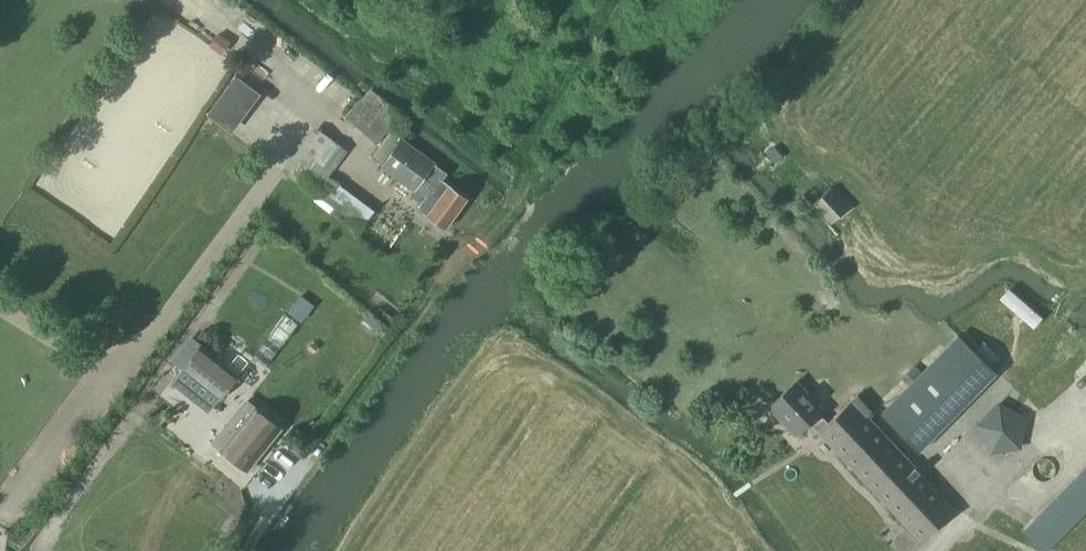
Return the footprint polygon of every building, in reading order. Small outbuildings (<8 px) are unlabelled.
[(376,144),(398,120),(376,99),(368,108),(363,102),(348,118),(376,144)] [(435,163),(401,140),(407,132),(395,124),(371,156),(383,165),(380,168),(415,192),(417,189),(427,196),(418,209),(427,216),(445,229),(468,198),(450,185),(442,180),(447,173),(434,164),(435,163)] [(330,177),(349,151),(330,137),(324,144),(314,137),(291,168),(305,178),(299,186),(359,232),(374,211),(330,177)] [(813,204),(831,224),(849,208),(831,188),(813,204)] [(1010,286),(1001,296),(1034,326),(1043,316),(1010,286)] [(181,365),(201,344),(192,336),(172,357),(181,365)] [(881,415),(919,452),(996,373),(958,336),(881,415)] [(220,400),(240,375),(202,345),(183,369),(220,400)] [(823,411),(796,381),(769,407),(796,436),(810,423),(919,540),(918,542),(919,542),(955,508),(955,507),(953,508),(869,419),(873,416),(869,412),(871,411),(858,397),(857,396),(827,424),(819,415),(823,411)] [(980,426),(992,451),(1019,447),(1024,419),(999,405),(980,426)] [(268,423),(267,424),(253,412),(223,449),(238,461),(256,475),(286,438),(268,423)] [(1077,519),(1056,499),(1023,533),(1043,550),(1046,550),(1077,519)]
